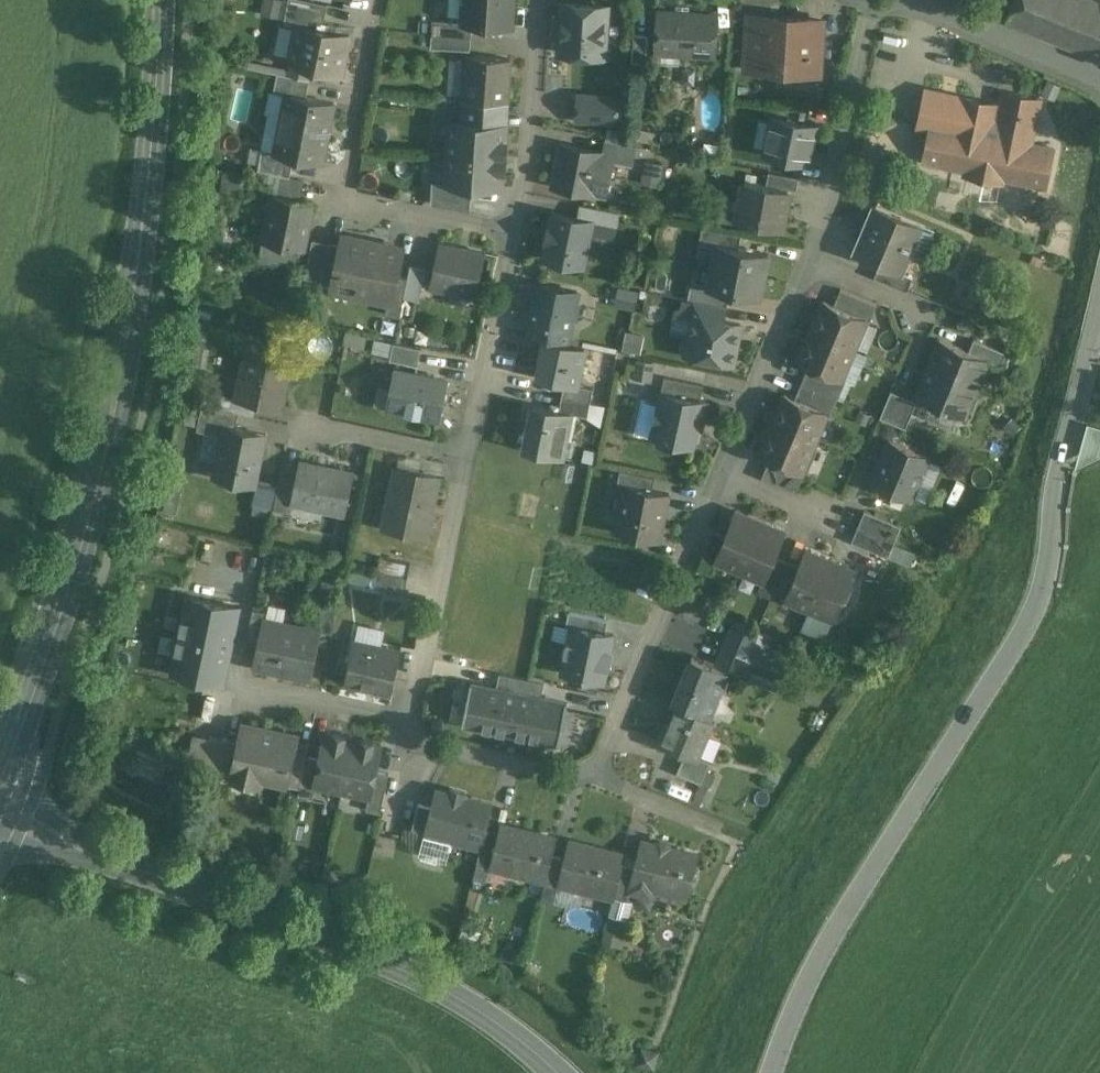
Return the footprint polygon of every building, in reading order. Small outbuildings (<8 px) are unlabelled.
[(310,0),(288,0),(283,23),(296,26),(297,25),(298,25),(300,15),(323,21),(327,4),(310,0)] [(462,22),(472,23),(512,26),(514,0),(463,0),(462,22)] [(1099,0),(1013,0),(1006,20),(1099,60),(1099,0)] [(606,7),(563,4),(559,53),(591,55),(596,59),(602,60),(607,55),(608,48),(604,43),(606,7)] [(716,13),(658,10),(656,51),(713,55),(716,13)] [(323,21),(300,15),(298,25),(297,25),(296,26),(289,61),(311,66),(340,72),(348,36),(319,29),(321,21),(323,22),(323,21)] [(822,20),(748,15),(745,68),(819,73),(822,20)] [(462,22),(432,20),(431,34),(470,37),(471,37),(472,23),(462,22)] [(470,37),(431,34),(430,47),(470,50),(470,37)] [(647,35),(633,34),(631,62),(646,62),(647,35)] [(510,58),(466,55),(463,99),(500,102),(507,102),(510,58)] [(311,66),(290,61),(287,74),(308,79),(311,66)] [(287,74),(276,72),(273,90),(286,93),(286,92),(305,96),(309,79),(308,79),(287,74)] [(999,103),(923,86),(914,125),(929,128),(922,160),(964,170),(964,174),(1002,182),(1003,178),(1045,187),(1054,148),(1031,143),(1041,99),(1002,91),(999,103)] [(305,96),(286,92),(286,93),(274,151),(274,152),(293,156),(322,161),(334,102),(305,96)] [(617,97),(578,95),(576,120),(616,123),(617,97)] [(500,102),(463,99),(461,122),(499,125),(500,102)] [(774,118),(766,152),(807,161),(815,127),(774,118)] [(461,122),(449,122),(447,152),(505,156),(506,140),(505,140),(505,125),(499,125),(461,122)] [(243,144),(223,140),(220,153),(240,157),(243,144)] [(635,146),(605,140),(603,153),(612,155),(612,159),(632,163),(635,146)] [(603,153),(561,144),(553,184),(605,195),(612,159),(612,155),(603,153)] [(274,152),(274,151),(251,146),(248,160),(258,162),(257,169),(276,173),(290,176),(293,156),(274,152)] [(505,156),(447,152),(445,181),(445,183),(471,185),(501,187),(502,172),(504,172),(505,156)] [(798,178),(768,172),(766,185),(788,189),(796,191),(798,178)] [(290,176),(276,173),(272,194),(293,198),(297,177),(290,176)] [(471,185),(445,183),(445,181),(432,180),(430,203),(469,211),(471,185)] [(766,185),(744,180),(737,221),(780,229),(788,189),(766,185)] [(293,198),(272,194),(262,240),(263,240),(260,256),(286,262),(296,254),(297,250),(300,251),(300,248),(303,249),(313,203),(293,198)] [(921,222),(876,203),(855,254),(879,265),(899,273),(900,272),(921,222)] [(618,211),(582,204),(579,218),(592,221),(592,222),(615,226),(618,211)] [(579,218),(552,213),(543,257),(583,265),(592,222),(592,221),(579,218)] [(740,235),(701,227),(698,244),(715,248),(716,243),(738,248),(740,235)] [(399,248),(344,236),(342,245),(334,284),(333,288),(387,301),(388,301),(394,275),(399,248)] [(329,242),(312,239),(304,277),(321,281),(329,242)] [(329,242),(321,281),(334,284),(342,245),(329,242)] [(484,253),(440,242),(430,286),(474,296),(484,253)] [(738,248),(716,243),(715,248),(712,266),(763,276),(768,254),(738,248)] [(425,267),(410,264),(407,278),(403,297),(417,300),(425,267)] [(899,273),(879,265),(874,277),(906,290),(912,277),(900,272),(899,273)] [(763,276),(712,266),(708,284),(707,288),(729,293),(759,299),(763,276)] [(407,278),(394,275),(388,301),(387,301),(384,313),(399,317),(403,297),(407,278)] [(708,284),(691,281),(687,298),(725,306),(726,306),(729,293),(707,288),(708,284)] [(577,291),(537,283),(529,321),(531,321),(569,329),(571,319),(575,320),(579,303),(575,302),(577,291)] [(619,287),(616,303),(634,307),(638,291),(619,287)] [(876,304),(840,289),(833,305),(865,319),(865,320),(869,321),(876,304)] [(725,306),(694,300),(691,315),(693,316),(693,315),(722,320),(725,306)] [(833,305),(823,301),(810,331),(853,349),(865,320),(865,319),(833,305)] [(722,320),(693,315),(693,316),(689,335),(683,340),(681,347),(686,354),(693,355),(697,353),(701,353),(704,357),(732,363),(739,324),(722,320)] [(569,329),(531,321),(529,334),(543,337),(566,342),(569,329)] [(622,347),(641,351),(645,332),(626,328),(622,347)] [(853,349),(810,331),(797,362),(807,366),(840,380),(840,379),(853,349)] [(566,342),(543,337),(536,379),(563,384),(563,382),(575,385),(583,346),(566,342)] [(968,351),(939,339),(929,363),(978,383),(987,360),(988,359),(968,351)] [(1005,352),(973,339),(968,351),(988,359),(987,360),(1000,365),(1005,352)] [(421,347),(393,342),(389,359),(418,365),(421,347)] [(290,363),(245,354),(235,397),(235,398),(257,403),(281,408),(290,363)] [(634,375),(652,378),(654,359),(637,356),(634,375)] [(978,383),(929,363),(915,396),(964,416),(978,383)] [(840,380),(807,366),(801,382),(837,398),(844,380),(840,379),(840,380)] [(444,380),(397,370),(389,407),(436,417),(444,380)] [(703,384),(664,376),(661,391),(699,399),(703,384)] [(575,385),(563,382),(563,384),(561,395),(589,400),(591,388),(575,385)] [(837,398),(801,382),(794,399),(826,412),(826,413),(830,415),(837,398)] [(916,401),(890,390),(879,417),(905,427),(916,401)] [(699,399),(661,391),(651,436),(692,445),(697,419),(702,420),(706,401),(699,399)] [(589,400),(561,395),(558,408),(569,411),(568,412),(585,416),(589,400)] [(794,399),(784,395),(771,425),(814,443),(826,413),(826,412),(794,399)] [(257,403),(235,398),(235,397),(231,396),(229,410),(238,412),(254,415),(257,403)] [(558,408),(532,403),(523,449),(559,457),(568,412),(569,411),(558,408)] [(229,410),(202,404),(196,430),(221,435),(223,425),(235,427),(238,412),(229,410)] [(235,427),(223,425),(221,435),(213,476),(255,485),(264,442),(255,440),(257,432),(235,427)] [(814,443),(771,425),(758,455),(768,460),(801,473),(801,472),(814,443)] [(928,456),(889,439),(870,484),(910,500),(928,456)] [(801,473),(768,460),(761,478),(795,493),(803,473),(801,472),(801,473)] [(352,473),(298,462),(293,483),(289,502),(291,502),(343,514),(352,473)] [(437,477),(396,468),(384,527),(425,536),(437,477)] [(654,477),(619,469),(617,483),(626,485),(627,484),(651,489),(654,477)] [(293,483),(279,480),(273,509),(289,512),(291,502),(289,502),(293,483)] [(651,489),(627,484),(626,485),(621,512),(616,516),(613,526),(617,532),(659,540),(668,493),(651,489)] [(900,527),(864,511),(857,528),(893,543),(900,527)] [(783,532),(735,512),(724,536),(714,560),(716,561),(762,580),(763,581),(773,557),(783,532)] [(893,543),(857,528),(851,542),(887,558),(893,543)] [(712,531),(697,568),(711,573),(716,561),(714,560),(724,536),(712,531)] [(787,593),(784,599),(809,609),(829,561),(804,551),(798,567),(787,593)] [(410,563),(380,557),(377,571),(407,577),(410,563)] [(773,557),(763,581),(762,580),(756,593),(770,598),(774,588),(786,562),(773,557)] [(829,561),(809,609),(833,619),(840,603),(846,600),(849,594),(846,588),(853,571),(829,561)] [(798,567),(786,562),(774,588),(787,593),(798,567)] [(407,577),(377,571),(374,585),(404,591),(407,577)] [(189,593),(172,670),(222,681),(239,605),(189,593)] [(266,612),(253,609),(246,640),(258,642),(263,621),(264,621),(266,612)] [(564,627),(603,633),(605,620),(566,613),(564,627)] [(264,621),(263,621),(258,642),(254,664),(309,676),(319,633),(264,621)] [(734,622),(723,649),(745,658),(757,631),(734,622)] [(603,633),(564,627),(557,673),(603,681),(611,635),(603,633)] [(757,631),(745,658),(723,649),(717,662),(776,686),(787,658),(767,650),(772,638),(757,631)] [(401,651),(353,641),(344,684),(391,694),(401,651)] [(727,671),(691,656),(672,702),(678,704),(708,717),(727,671)] [(521,677),(499,673),(496,688),(518,692),(521,677)] [(544,682),(521,677),(518,692),(541,697),(544,682)] [(496,688),(470,682),(462,724),(510,733),(518,692),(496,688)] [(541,697),(518,692),(510,733),(558,743),(567,702),(541,697)] [(708,717),(678,704),(661,743),(685,753),(698,759),(699,757),(714,719),(708,717)] [(297,736),(241,724),(238,740),(231,773),(230,776),(260,783),(261,780),(287,785),(296,741),(297,736)] [(344,735),(334,733),(333,735),(325,733),(319,759),(314,785),(315,785),(342,791),(353,739),(344,737),(344,735)] [(238,740),(225,737),(218,770),(231,773),(238,740)] [(373,741),(362,739),(361,741),(353,739),(342,791),(368,796),(370,797),(375,771),(381,745),(372,743),(373,741)] [(309,743),(296,741),(287,785),(299,788),(306,756),(309,743)] [(698,759),(685,753),(677,773),(701,784),(710,762),(699,757),(698,759)] [(319,759),(306,756),(299,788),(298,795),(312,798),(315,785),(314,785),(319,759)] [(388,774),(375,771),(370,797),(368,796),(366,810),(380,813),(388,774)] [(450,787),(448,792),(435,789),(432,799),(432,800),(430,807),(424,832),(481,847),(491,803),(464,796),(465,791),(450,787)] [(430,807),(418,803),(412,828),(424,832),(430,807)] [(556,836),(500,822),(490,865),(545,879),(552,853),(556,836)] [(624,853),(570,840),(565,857),(559,882),(614,895),(622,861),(624,853)] [(666,842),(660,840),(654,843),(640,840),(634,864),(630,882),(632,882),(630,888),(649,893),(651,887),(687,896),(693,871),(692,871),(696,854),(669,847),(666,842)] [(565,857),(552,853),(545,879),(559,882),(565,857)] [(622,861),(614,895),(627,899),(628,898),(630,888),(632,882),(630,882),(634,864),(622,861)] [(560,884),(557,900),(580,904),(583,888),(560,884)] [(627,899),(614,895),(610,913),(627,917),(632,899),(628,898),(627,899)]
